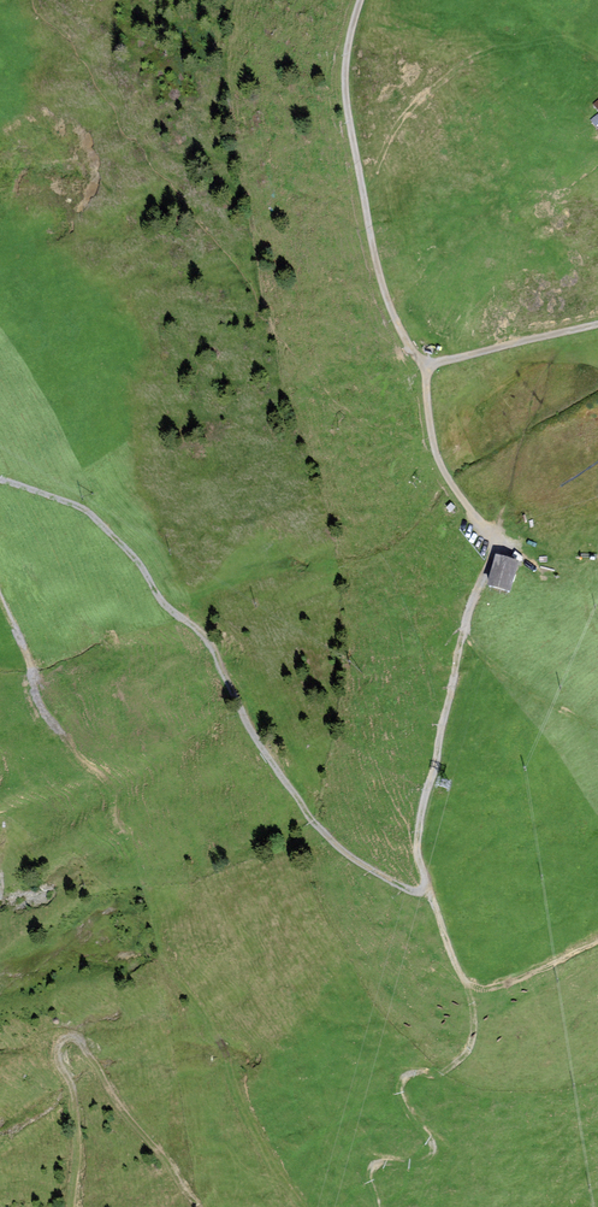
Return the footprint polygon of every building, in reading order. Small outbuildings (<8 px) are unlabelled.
[(590,119),(597,130),(597,113),(590,119)] [(455,507),(451,502),(448,505),(446,507),(450,512),(455,507)] [(509,558),(495,554),(491,567),(486,583),(511,591),(520,561),(509,558)]
